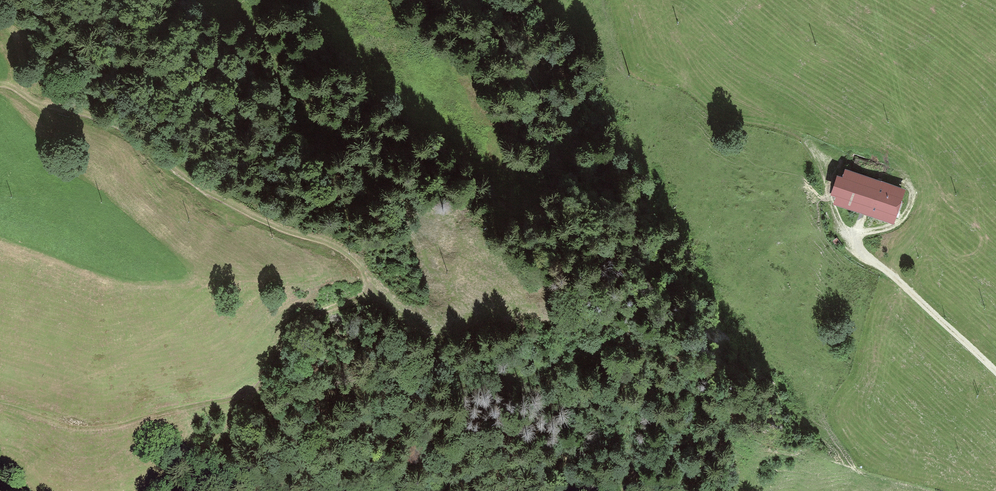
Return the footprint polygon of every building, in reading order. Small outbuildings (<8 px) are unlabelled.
[(905,185),(845,165),(843,172),(837,170),(830,190),(835,191),(832,200),(893,221),(905,185)]
